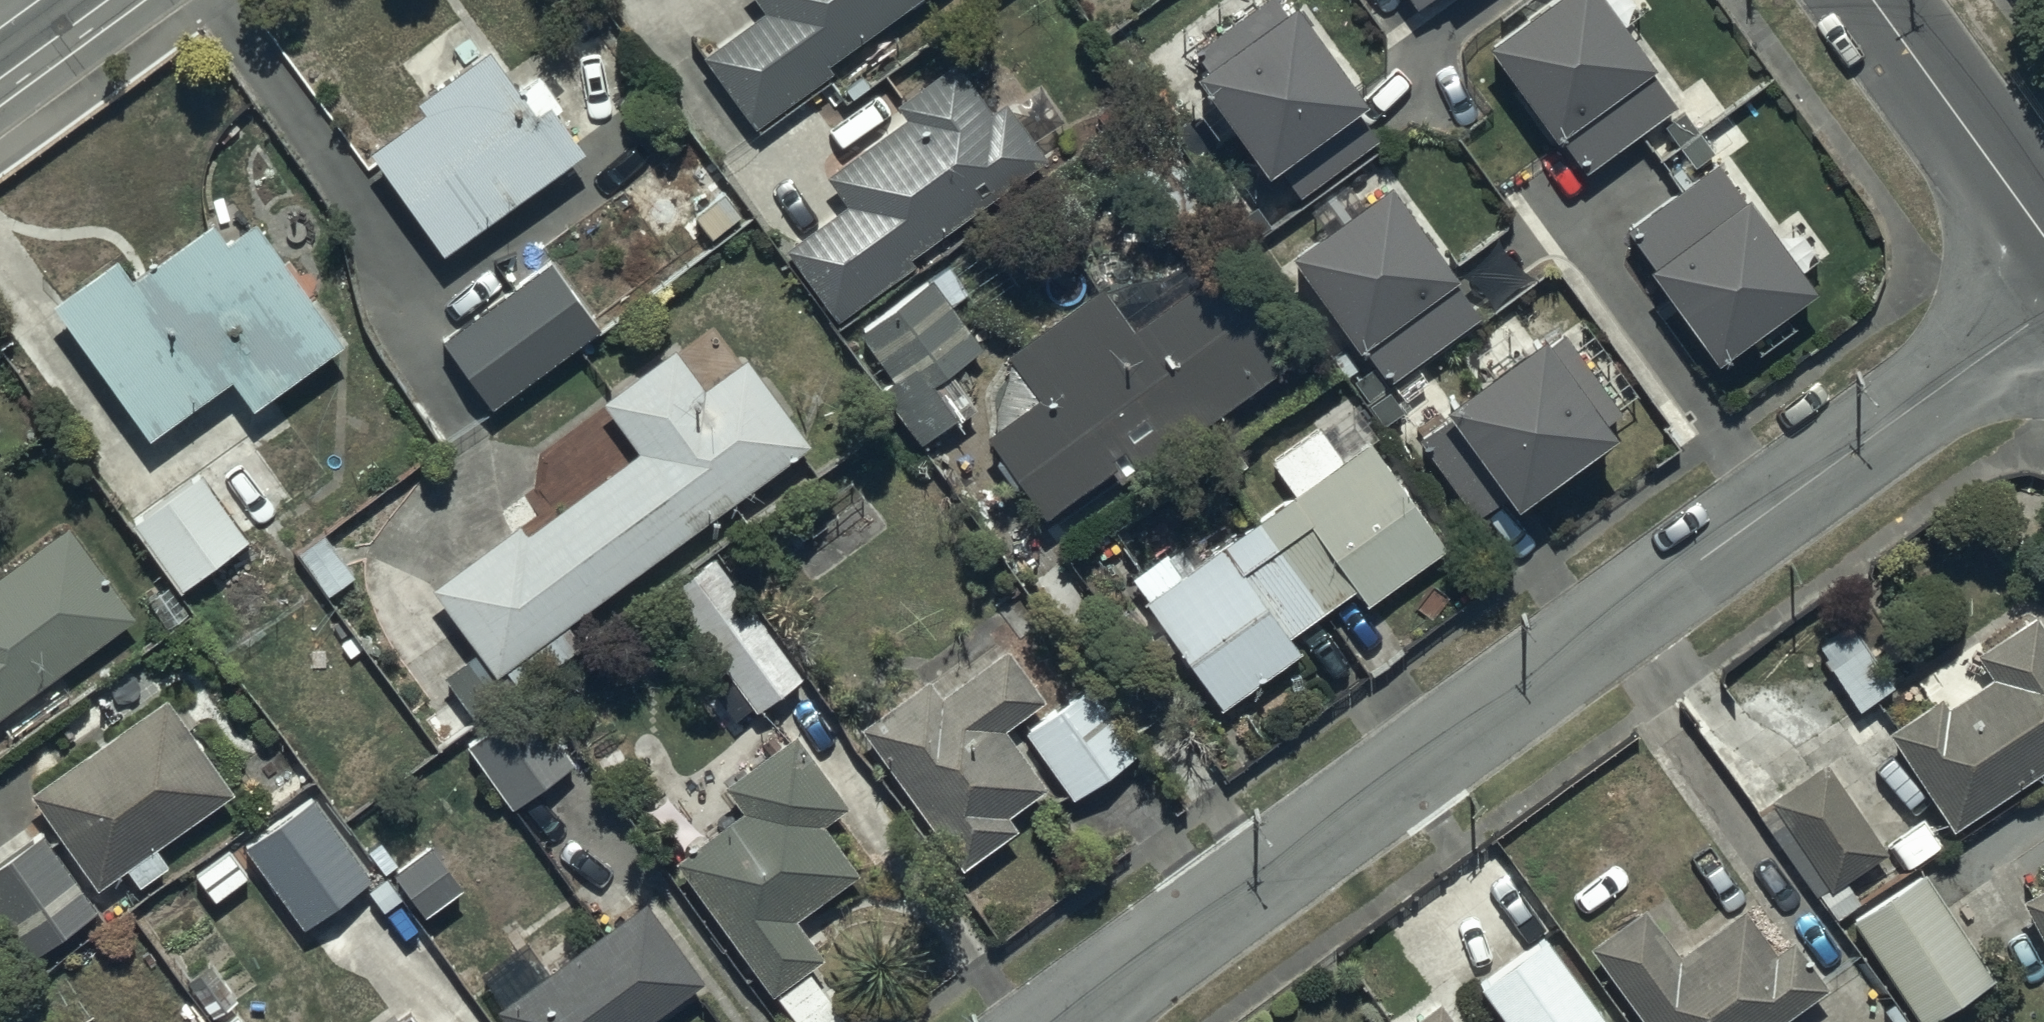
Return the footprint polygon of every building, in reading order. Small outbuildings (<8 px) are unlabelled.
[(761,14),(705,55),(762,134),(839,77),(833,69),(928,0),(751,0),(761,14)] [(1191,56),(1286,183),(1381,112),(1297,0),(1266,0),(1191,56)] [(1488,36),(1583,162),(1678,91),(1610,0),(1536,0),(1488,36)] [(427,117),(371,157),(445,258),(587,155),(557,113),(566,106),(547,79),(525,95),(494,53),(420,107),(427,117)] [(851,205),(786,252),(840,327),(921,269),(914,258),(1050,160),(1040,146),(1075,121),(1046,82),(994,119),(953,63),(898,104),(907,117),(829,174),(851,205)] [(1716,153),(1621,224),(1716,351),(1811,280),(1716,153)] [(1391,173),(1296,245),(1391,371),(1486,300),(1391,173)] [(119,258),(56,303),(154,443),(234,387),(254,415),(344,351),(256,225),(230,243),(214,221),(133,278),(119,258)] [(551,263),(442,340),(494,414),(603,337),(551,263)] [(1038,399),(988,437),(1049,519),(1125,463),(1138,480),(1299,360),(1228,265),(1135,334),(1102,289),(1008,358),(1038,399)] [(950,270),(859,332),(931,439),(977,407),(955,374),(984,354),(953,308),(969,297),(950,270)] [(1614,413),(1543,318),(1416,413),(1487,508),(1614,413)] [(485,651),(447,678),(463,699),(430,723),(445,745),(580,645),(566,625),(809,445),(747,360),(707,390),(679,353),(609,404),(645,455),(530,539),(519,524),(437,585),(485,651)] [(1448,553),(1373,445),(1344,465),(1320,430),(1271,464),(1296,500),(1182,579),(1166,556),(1132,580),(1225,715),(1307,658),(1293,637),(1359,592),(1370,607),(1448,553)] [(181,592),(251,543),(200,471),(131,520),(181,592)] [(69,528),(0,574),(0,724),(138,620),(69,528)] [(758,715),(805,681),(718,564),(671,598),(758,715)] [(1887,731),(1952,832),(2043,772),(2043,629),(2037,618),(1976,659),(1991,682),(1948,711),(1939,698),(1887,731)] [(936,677),(861,733),(968,871),(1021,832),(1010,816),(1044,790),(1003,735),(1045,703),(1008,653),(950,696),(936,677)] [(1094,683),(1024,733),(1074,802),(1144,752),(1094,683)] [(172,700),(32,795),(97,892),(128,870),(141,889),(173,867),(161,849),(237,796),(172,700)] [(577,771),(528,701),(466,744),(514,815),(577,771)] [(747,814),(676,866),(772,998),(826,959),(801,926),(861,882),(825,832),(852,813),(800,742),(731,792),(747,814)] [(1771,802),(1829,892),(1886,853),(1825,765),(1771,802)] [(311,795),(244,845),(307,931),(375,881),(311,795)] [(45,834),(0,867),(0,919),(30,961),(100,911),(45,834)] [(429,845),(391,876),(429,922),(466,891),(429,845)] [(1501,847),(1387,934),(1440,1004),(1416,1021),(1456,1021),(1446,1009),(1478,985),(1506,1021),(1611,1021),(1549,941),(1564,929),(1501,847)] [(1925,874),(1852,919),(1916,1021),(1928,1021),(1992,982),(1925,874)] [(2019,899),(2043,947),(2043,886),(2019,899)] [(499,1013),(505,1021),(661,1021),(710,987),(651,903),(550,974),(529,945),(483,977),(506,1008),(499,1013)] [(1592,944),(1619,981),(1608,989),(1631,1021),(1789,1021),(1834,990),(1799,940),(1779,954),(1747,910),(1682,956),(1646,906),(1592,944)] [(409,1013),(396,1021),(415,1021),(409,1013)]
